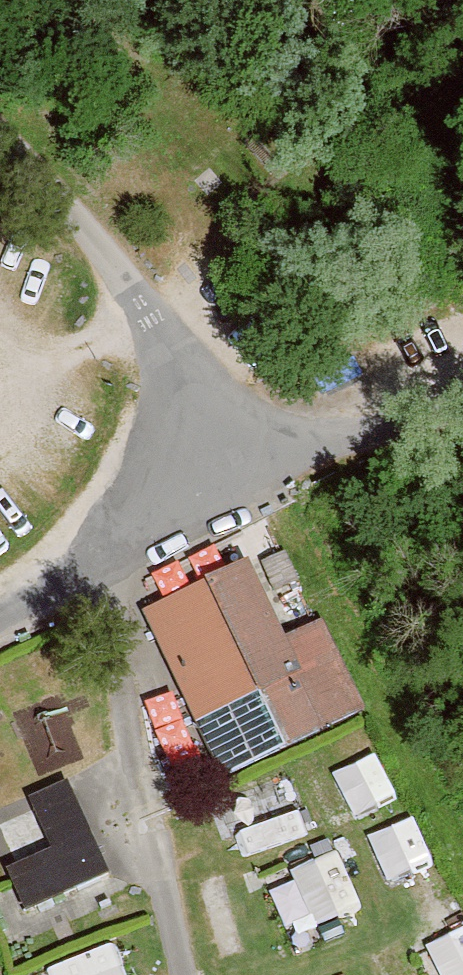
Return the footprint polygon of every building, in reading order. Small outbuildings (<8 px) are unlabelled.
[(250,565),(144,616),(224,778),(363,710),(320,624),(287,640),(250,565)] [(45,758),(75,745),(61,711),(30,723),(45,758)] [(26,911),(109,871),(67,783),(26,802),(49,849),(6,870),(26,911)] [(416,811),(370,828),(386,871),(432,853),(416,811)] [(283,923),(360,908),(350,855),(273,870),(283,923)] [(445,974),(462,974),(462,922),(430,935),(445,974)] [(52,974),(129,974),(115,936),(47,962),(52,974)]
